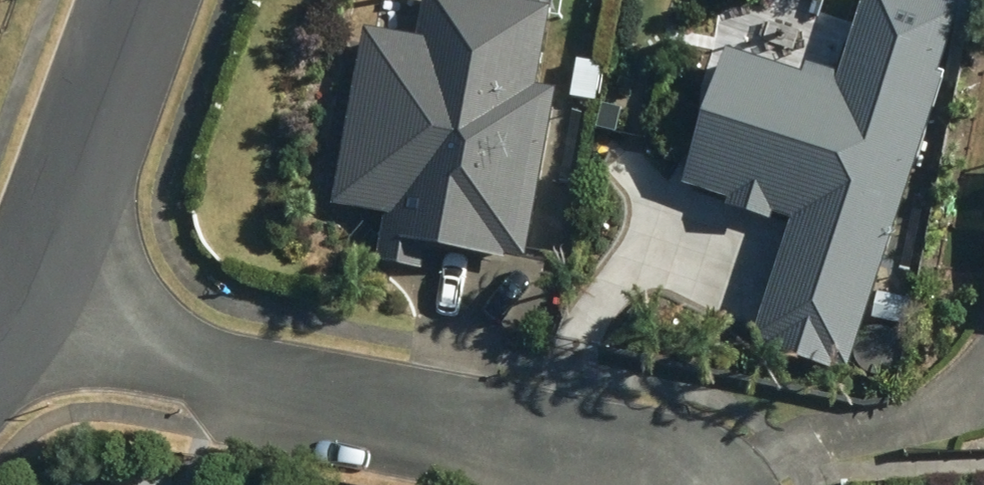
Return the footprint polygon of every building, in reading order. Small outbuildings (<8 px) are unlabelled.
[(529,94),(542,14),(461,0),(380,0),(374,37),(358,34),(329,208),(383,217),(374,268),(415,275),(419,252),(497,265),(498,260),(519,263),(547,97),(529,94)] [(724,211),(764,225),(766,219),(788,226),(749,340),(765,346),(762,354),(823,373),(825,367),(839,372),(938,74),(944,76),(964,16),(916,0),(880,0),(873,19),(857,14),(834,82),(801,71),(797,83),(722,58),(678,189),(726,205),(724,211)] [(574,64),(568,101),(590,104),(595,68),(574,64)] [(868,324),(900,331),(905,304),(874,297),(868,324)]
